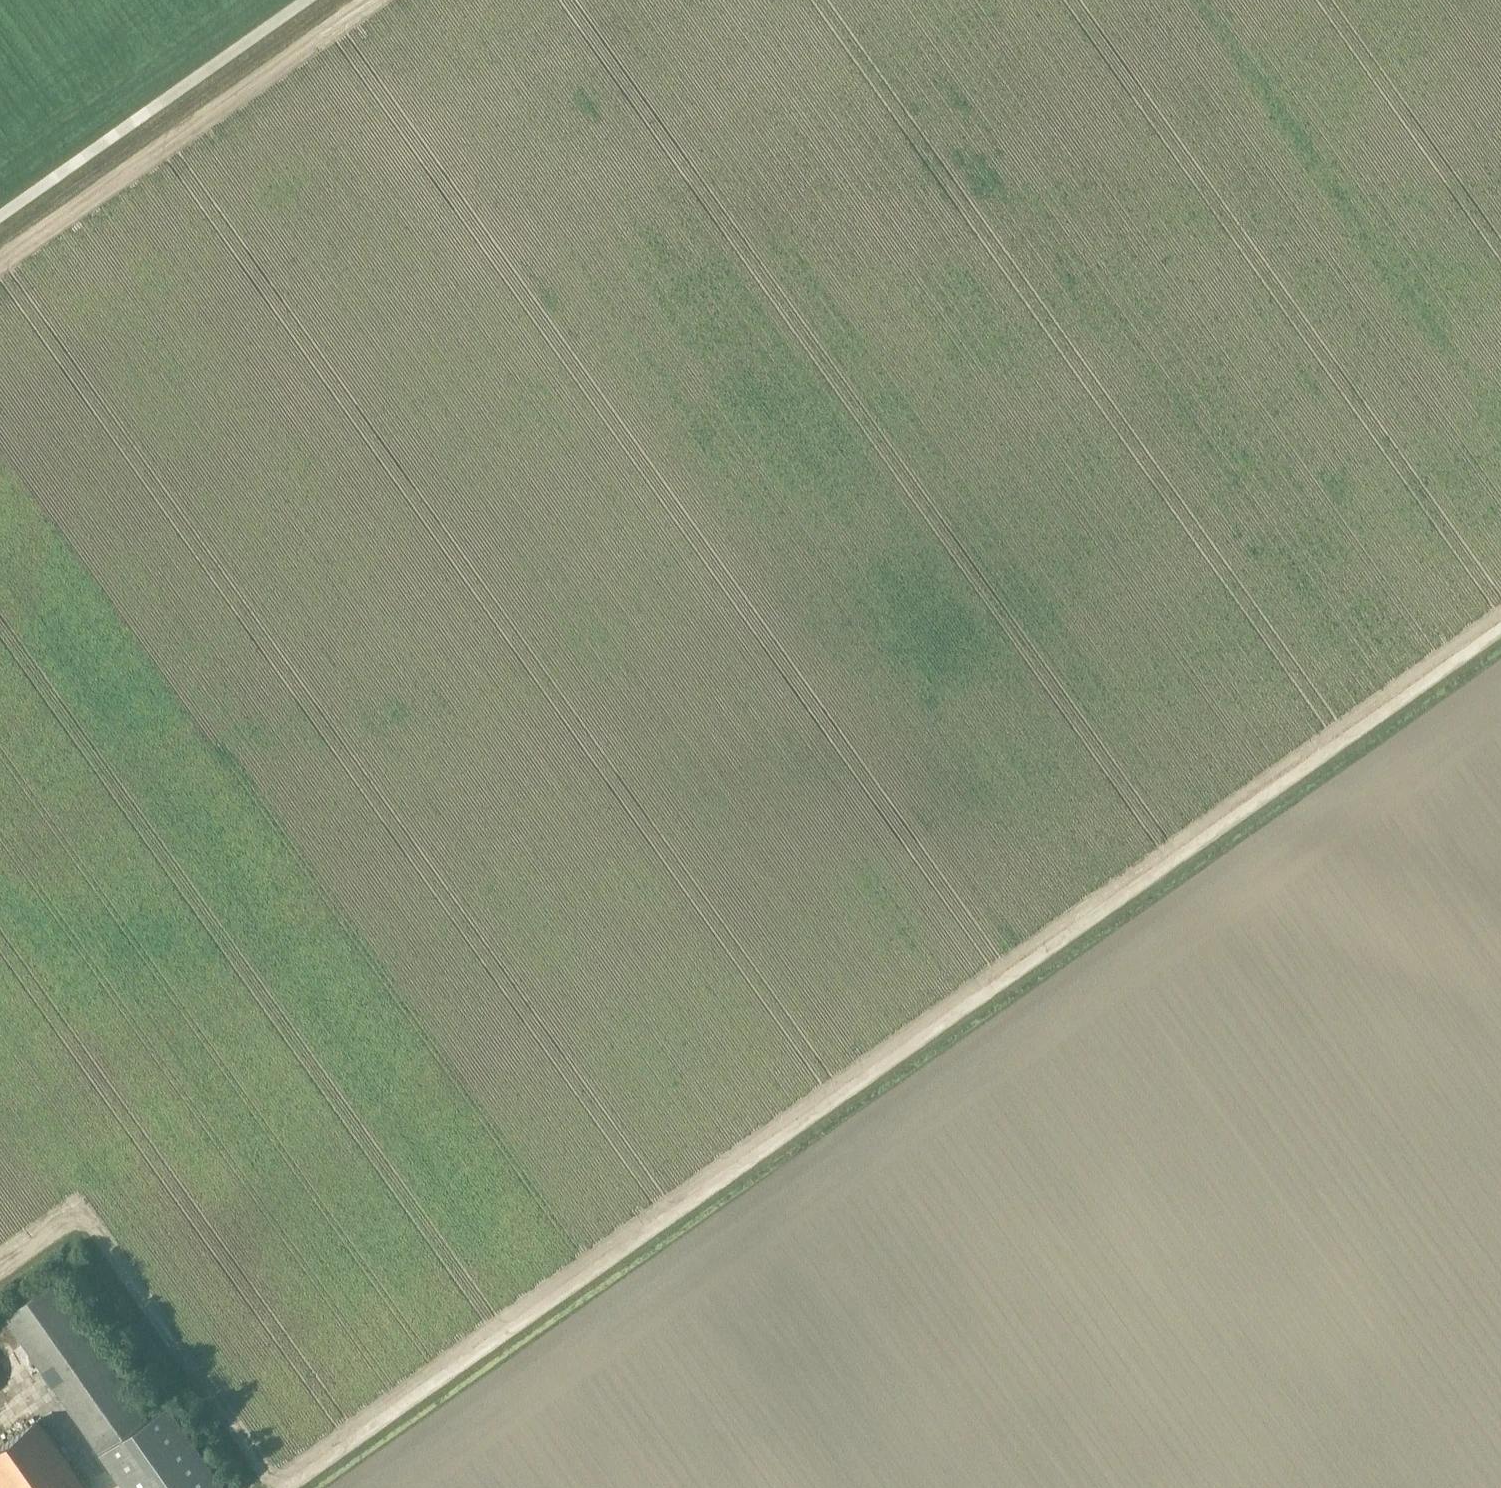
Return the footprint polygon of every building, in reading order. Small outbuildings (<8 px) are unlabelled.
[(50,1284),(3,1317),(99,1452),(124,1487),(226,1487),(167,1404),(146,1419),(50,1284)] [(37,1420),(0,1446),(0,1487),(85,1487),(37,1420)]
